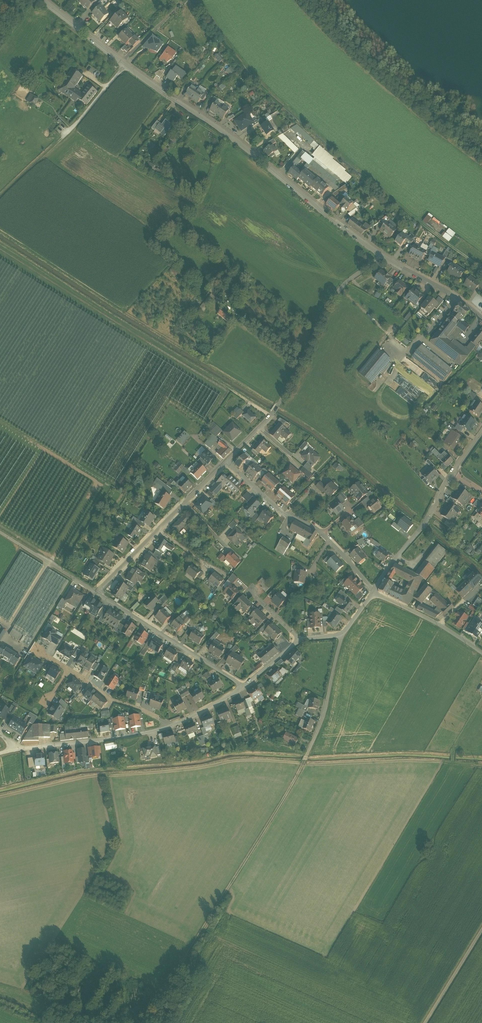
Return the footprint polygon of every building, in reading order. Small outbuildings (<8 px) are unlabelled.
[(96,2),(94,0),(82,0),(79,3),(86,11),(94,4),(96,2)] [(95,6),(98,9),(100,6),(102,8),(102,7),(104,9),(110,3),(106,0),(102,0),(95,6)] [(102,8),(100,6),(98,9),(92,13),(96,17),(96,16),(101,21),(101,22),(109,15),(102,8)] [(128,19),(121,11),(110,21),(118,29),(128,19)] [(134,36),(127,29),(118,38),(126,46),(129,43),(134,47),(140,41),(135,36),(134,37),(134,36)] [(158,53),(164,44),(153,37),(151,40),(151,41),(150,42),(150,43),(149,43),(148,43),(144,48),(149,50),(151,49),(158,53)] [(173,59),(176,54),(168,48),(160,60),(161,62),(165,59),(167,63),(172,60),(171,59),(172,58),(173,59)] [(215,56),(219,63),(224,60),(220,53),(215,56)] [(231,66),(226,70),(230,75),(235,71),(231,66)] [(187,74),(176,67),(172,73),(171,72),(166,79),(173,83),(178,76),(183,79),(187,74)] [(74,89),(83,76),(72,69),(58,91),(76,103),(78,100),(87,105),(97,92),(88,86),(82,94),(74,89)] [(156,76),(160,79),(164,73),(162,70),(161,71),(160,70),(155,74),(156,76)] [(186,95),(192,99),(197,90),(191,86),(188,92),(186,95)] [(203,94),(197,90),(192,99),(198,103),(200,100),(204,95),(203,94)] [(29,103),(34,96),(30,94),(26,101),(29,103)] [(39,99),(34,96),(29,103),(34,106),(39,99)] [(216,114),(222,106),(215,102),(212,107),(210,110),(216,114)] [(229,110),(222,106),(216,114),(224,119),(229,110)] [(250,117),(247,113),(235,121),(237,125),(237,126),(238,127),(239,128),(241,131),(247,127),(248,127),(250,126),(253,124),(252,123),(250,119),(250,117)] [(259,124),(256,120),(252,123),(253,124),(250,126),(251,129),(259,124)] [(164,137),(173,126),(166,121),(161,126),(159,125),(156,128),(157,129),(161,133),(160,134),(164,137)] [(156,128),(159,125),(160,124),(157,122),(152,129),(155,131),(157,129),(156,128)] [(274,132),(268,123),(262,127),(265,132),(264,132),(267,136),(274,132)] [(323,149),(296,125),(291,129),(294,132),(297,130),(309,141),(308,143),(314,148),(313,149),(316,151),(312,155),(315,157),(313,159),(314,160),(323,149)] [(282,134),(278,137),(295,153),(298,149),(282,134)] [(274,148),(273,145),(269,148),(264,150),(266,154),(267,153),(269,157),(270,156),(271,158),(276,155),(275,153),(278,151),(275,147),(274,148)] [(310,165),(307,168),(336,192),(340,189),(336,186),(336,180),(338,177),(346,183),(351,177),(344,171),(345,169),(331,158),(333,157),(323,149),(314,160),(310,165)] [(289,174),(297,181),(299,179),(305,171),(303,169),(297,165),(302,159),(307,164),(310,165),(314,160),(313,159),(303,151),(288,169),(291,172),(289,174)] [(305,171),(299,179),(310,188),(311,187),(316,180),(305,171)] [(329,188),(317,179),(316,180),(311,187),(322,196),(329,188)] [(336,192),(333,194),(335,196),(347,188),(345,185),(340,189),(336,192)] [(326,205),(335,212),(340,206),(346,198),(342,195),(336,202),(332,198),(326,205)] [(354,202),(347,197),(346,198),(340,206),(341,208),(342,211),(345,210),(346,212),(348,210),(350,212),(356,208),(357,208),(353,204),(354,202)] [(358,211),(356,208),(350,212),(348,214),(350,217),(358,211)] [(423,222),(427,225),(433,216),(429,213),(423,222)] [(358,220),(353,216),(348,224),(361,235),(370,228),(364,224),(363,225),(361,223),(360,224),(357,221),(358,220)] [(387,222),(387,223),(389,220),(386,217),(378,223),(383,227),(387,222)] [(387,223),(387,222),(383,227),(380,230),(390,238),(396,230),(387,223)] [(449,229),(445,233),(444,232),(441,236),(449,242),(456,234),(449,229)] [(408,237),(402,232),(395,242),(401,247),(405,242),(408,237)] [(414,240),(415,238),(410,235),(408,237),(405,242),(410,246),(414,240)] [(420,248),(415,258),(421,262),(425,254),(426,252),(426,251),(428,247),(427,247),(427,246),(426,246),(425,246),(422,244),(420,248)] [(413,248),(409,255),(415,258),(420,248),(415,245),(413,248)] [(447,259),(451,253),(446,251),(443,257),(447,259)] [(440,268),(444,259),(433,253),(428,261),(440,268)] [(456,257),(451,253),(447,259),(453,262),(456,257)] [(464,272),(453,265),(448,273),(459,280),(464,272)] [(386,275),(381,271),(375,279),(379,282),(377,284),(386,291),(389,287),(386,284),(390,278),(389,277),(386,274),(386,275)] [(394,281),(390,278),(386,284),(389,287),(391,284),(394,281)] [(400,281),(396,278),(394,281),(391,284),(395,287),(400,282),(400,281)] [(470,278),(465,285),(474,292),(478,286),(479,285),(478,284),(470,278)] [(408,288),(400,282),(395,287),(394,289),(397,291),(396,293),(400,297),(408,288)] [(411,303),(418,294),(414,290),(406,299),(411,303)] [(423,297),(418,294),(411,303),(415,307),(423,297)] [(435,302),(430,298),(416,315),(416,316),(419,319),(420,318),(422,316),(426,319),(434,308),(437,304),(435,302)] [(437,304),(434,308),(437,310),(444,302),(439,298),(435,302),(437,304)] [(470,312),(460,305),(454,313),(462,319),(463,320),(470,312)] [(229,320),(233,315),(222,306),(217,312),(229,320)] [(453,314),(450,317),(447,321),(456,327),(464,334),(469,327),(463,323),(462,324),(460,322),(462,319),(454,313),(453,314)] [(456,327),(447,321),(430,342),(460,366),(476,347),(471,343),(466,349),(454,340),(455,340),(449,335),(456,327)] [(392,324),(388,329),(393,333),(397,328),(392,324)] [(481,339),(481,328),(471,343),(476,347),(481,339)] [(443,382),(453,371),(421,346),(412,357),(443,382)] [(359,373),(372,384),(391,361),(378,350),(359,373)] [(404,357),(389,378),(417,397),(421,390),(429,396),(439,381),(404,357)] [(471,391),(468,396),(474,400),(478,395),(471,391)] [(481,413),(481,406),(475,401),(474,401),(470,406),(472,407),(469,411),(479,418),(481,413)] [(237,420),(244,413),(240,409),(239,410),(237,408),(234,411),(236,413),(233,416),(237,420)] [(248,410),(243,416),(250,423),(256,418),(248,410)] [(463,428),(469,432),(476,423),(464,415),(462,419),(463,420),(460,426),(463,428)] [(212,435),(216,438),(222,431),(214,423),(206,430),(212,435)] [(222,431),(232,441),(241,432),(232,423),(228,427),(230,429),(225,433),(223,432),(222,431)] [(286,440),(291,435),(285,430),(286,429),(279,424),(272,432),(278,438),(281,435),(286,440)] [(452,432),(453,432),(455,429),(455,428),(449,424),(445,429),(451,433),(452,432)] [(458,424),(455,428),(455,429),(460,432),(463,428),(460,426),(458,424)] [(185,431),(177,440),(182,444),(190,436),(185,431)] [(453,450),(461,438),(453,432),(452,432),(451,433),(444,444),(453,450)] [(215,442),(218,445),(221,441),(216,438),(212,435),(207,441),(208,442),(205,445),(210,449),(215,442)] [(267,452),(271,448),(267,444),(262,439),(255,447),(260,452),(263,449),(267,452)] [(222,448),(216,453),(223,460),(231,452),(227,448),(227,447),(221,441),(218,445),(222,448)] [(305,442),(299,449),(302,451),(303,450),(307,446),(308,445),(305,442)] [(307,463),(312,468),(320,458),(309,448),(307,446),(303,450),(306,452),(302,457),(306,460),(308,462),(307,462),(308,462),(307,463)] [(443,470),(444,471),(453,461),(444,452),(441,456),(435,450),(432,453),(443,464),(443,465),(442,465),(441,465),(441,466),(440,467),(441,468),(441,469),(442,470),(443,470)] [(206,451),(200,458),(201,458),(208,464),(208,465),(214,459),(206,451)] [(248,459),(244,455),(240,458),(239,457),(236,461),(237,462),(235,464),(240,468),(244,464),(248,459)] [(201,458),(198,462),(204,468),(208,464),(201,458)] [(248,459),(244,464),(247,466),(253,459),(251,458),(249,460),(248,459)] [(430,467),(432,469),(434,467),(428,460),(425,462),(430,467)] [(196,462),(188,471),(191,473),(198,480),(206,471),(196,462)] [(340,472),(344,468),(337,462),(333,466),(340,472)] [(177,467),(188,476),(191,473),(188,471),(180,463),(177,467)] [(307,463),(303,468),(313,476),(315,473),(311,469),(312,468),(307,463)] [(258,467),(254,464),(250,469),(246,474),(247,475),(246,476),(249,478),(258,467)] [(300,474),(290,466),(283,475),(286,477),(290,481),(293,483),(300,474)] [(262,471),(258,467),(249,478),(251,480),(252,479),(253,481),(258,476),(262,471)] [(430,484),(439,476),(432,469),(430,467),(422,475),(425,478),(430,483),(430,484)] [(313,476),(303,468),(300,471),(310,479),(313,476)] [(262,471),(258,476),(261,479),(267,472),(264,470),(262,471)] [(267,472),(261,479),(263,481),(268,475),(269,474),(267,472)] [(227,487),(233,480),(230,477),(228,479),(224,475),(216,484),(222,490),(226,485),(227,487)] [(268,475),(263,481),(261,482),(266,487),(273,480),(268,475)] [(176,484),(180,488),(185,493),(192,486),(186,479),(183,477),(176,484)] [(158,498),(155,504),(164,509),(171,498),(169,497),(173,491),(171,489),(166,485),(157,478),(152,487),(159,491),(156,496),(158,498)] [(168,482),(173,487),(177,491),(180,488),(176,484),(174,481),(174,482),(171,479),(168,482)] [(241,487),(233,480),(227,487),(234,493),(241,487)] [(278,484),(273,480),(266,487),(272,492),(274,489),(279,484),(278,484)] [(324,491),(326,488),(320,482),(316,486),(322,493),(324,491)] [(330,498),(338,490),(331,483),(326,488),(324,491),(330,498)] [(354,496),(364,488),(359,483),(350,490),(354,496)] [(212,500),(222,490),(216,484),(207,494),(212,499),(212,500)] [(288,493),(283,488),(279,493),(276,496),(282,501),(288,493)] [(368,493),(364,488),(354,496),(359,501),(365,495),(368,493)] [(460,489),(456,494),(468,502),(469,500),(467,499),(468,498),(468,497),(469,495),(464,491),(460,489)] [(248,502),(252,497),(247,492),(242,497),(248,502)] [(293,498),(288,493),(282,501),(287,505),(289,503),(294,498),(293,498)] [(468,502),(456,494),(453,499),(457,502),(462,506),(463,504),(464,504),(465,502),(467,504),(468,502)] [(345,501),(340,495),(336,498),(342,505),(346,502),(345,501)] [(203,514),(211,506),(212,505),(209,502),(204,497),(195,506),(203,514)] [(249,505),(254,499),(255,499),(253,497),(252,497),(248,502),(247,503),(249,505)] [(367,505),(371,502),(367,498),(362,502),(366,507),(368,505),(367,505)] [(245,510),(250,515),(253,512),(260,505),(254,499),(249,505),(245,510)] [(371,502),(367,505),(368,505),(374,514),(381,508),(380,507),(382,505),(378,500),(376,502),(374,500),(371,502)] [(477,509),(481,504),(477,500),(473,505),(477,509)] [(344,510),(337,502),(330,508),(336,516),(344,510)] [(453,507),(449,504),(445,509),(455,516),(459,511),(453,507)] [(455,516),(445,509),(441,515),(447,520),(451,522),(455,516)] [(267,525),(274,518),(266,510),(260,517),(256,520),(261,525),(264,522),(267,525)] [(149,527),(155,517),(146,512),(140,521),(140,522),(145,525),(149,527)] [(256,520),(260,517),(256,513),(255,514),(251,519),(250,520),(254,523),(256,520)] [(186,514),(173,527),(182,536),(186,532),(183,529),(192,519),(186,514)] [(144,528),(145,525),(140,522),(140,521),(134,517),(132,520),(142,527),(144,528)] [(353,522),(350,518),(342,524),(348,531),(349,531),(356,525),(353,522)] [(356,525),(358,529),(364,525),(358,518),(353,522),(356,525)] [(397,526),(407,533),(414,525),(404,518),(397,526)] [(140,529),(142,527),(132,520),(130,519),(128,522),(133,525),(140,529)] [(451,522),(447,520),(444,524),(451,530),(455,525),(451,522)] [(233,521),(229,526),(233,530),(237,525),(233,521)] [(313,531),(295,521),(290,530),(297,534),(295,538),(304,543),(303,545),(308,548),(311,543),(312,543),(317,534),(313,531)] [(133,525),(127,535),(136,540),(142,531),(140,529),(133,525)] [(356,525),(349,531),(351,534),(358,529),(356,525)] [(243,535),(236,529),(227,538),(234,544),(237,547),(240,543),(237,541),(239,539),(242,542),(246,538),(242,535),(243,535)] [(173,538),(177,534),(172,530),(168,534),(173,538)] [(123,539),(119,537),(117,541),(118,541),(113,548),(122,553),(129,543),(123,539)] [(291,543),(282,538),(275,550),(283,555),(291,543)] [(378,549),(378,548),(380,545),(372,539),(370,541),(372,542),(369,546),(372,548),(373,546),(378,549)] [(161,540),(155,550),(157,551),(161,553),(162,554),(163,555),(164,553),(165,554),(166,551),(166,549),(166,548),(172,552),(174,548),(161,540)] [(425,560),(434,567),(446,552),(437,544),(425,560)] [(469,554),(474,548),(470,545),(465,551),(469,554)] [(100,556),(98,559),(98,560),(105,564),(108,566),(111,562),(110,561),(114,555),(102,548),(99,552),(105,555),(103,558),(100,556)] [(373,555),(384,562),(389,556),(378,548),(378,549),(373,555)] [(366,559),(357,549),(352,554),(350,555),(351,555),(353,558),(358,565),(359,565),(358,564),(364,558),(365,559),(366,559)] [(156,560),(155,561),(159,562),(161,559),(160,558),(154,555),(149,551),(147,555),(156,560)] [(43,566),(21,553),(0,587),(0,618),(1,617),(9,622),(43,566)] [(226,559),(235,568),(240,562),(231,553),(226,559)] [(156,560),(147,555),(140,565),(150,571),(154,565),(153,564),(155,561),(156,560)] [(330,566),(336,573),(343,566),(334,556),(331,559),(328,562),(331,565),(330,566)] [(94,560),(100,564),(104,566),(105,564),(98,560),(98,559),(96,558),(94,560)] [(415,574),(426,580),(434,568),(425,562),(415,574)] [(92,581),(99,570),(97,568),(91,565),(90,564),(83,575),(92,581)] [(409,582),(414,574),(403,568),(398,565),(395,564),(390,572),(394,575),(409,582)] [(200,572),(192,566),(186,572),(195,579),(197,576),(200,573),(200,572)] [(129,581),(135,585),(138,581),(141,583),(145,576),(133,568),(126,580),(129,581)] [(68,582),(49,570),(9,635),(28,647),(68,582)] [(304,584),(306,572),(300,572),(296,571),(294,583),(304,584)] [(465,581),(473,588),(473,589),(481,579),(474,572),(472,574),(470,572),(467,575),(469,577),(465,581)] [(214,573),(208,580),(218,588),(219,586),(224,580),(221,578),(220,578),(214,573)] [(228,580),(232,584),(238,578),(233,574),(228,580)] [(414,574),(409,582),(405,591),(393,586),(388,596),(408,605),(411,602),(418,590),(426,580),(415,574),(414,574)] [(344,585),(350,590),(358,582),(356,581),(357,581),(355,579),(352,577),(347,581),(344,584),(344,585)] [(262,587),(267,583),(262,578),(258,583),(262,587)] [(344,584),(347,581),(345,578),(339,584),(342,587),(344,585),(344,584)] [(226,582),(224,585),(228,589),(231,585),(232,584),(228,580),(226,582)] [(392,584),(385,581),(379,591),(388,596),(393,586),(394,585),(392,584)] [(473,588),(465,581),(456,591),(463,598),(473,588)] [(356,596),(359,592),(363,588),(361,585),(359,583),(358,582),(350,590),(356,596)] [(125,587),(119,583),(116,588),(125,594),(125,593),(128,590),(128,589),(125,587)] [(261,588),(266,592),(271,587),(267,583),(262,587),(261,588)] [(432,591),(425,584),(414,598),(421,604),(431,592),(432,591)] [(232,599),(239,592),(231,585),(228,589),(227,590),(225,590),(224,591),(224,593),(225,594),(227,594),(232,599)] [(125,594),(116,588),(112,594),(121,600),(125,594)] [(83,596),(72,589),(65,601),(65,602),(66,603),(76,608),(83,596)] [(274,589),(268,596),(272,600),(278,593),(274,589)] [(437,608),(434,611),(440,614),(442,612),(445,615),(453,607),(450,604),(449,605),(437,593),(433,590),(432,591),(431,592),(435,596),(430,601),(437,608)] [(341,597),(345,600),(348,596),(340,591),(337,596),(339,597),(340,598),(341,597)] [(363,597),(359,592),(356,596),(355,597),(359,601),(363,597)] [(271,601),(278,608),(286,599),(279,593),(271,601)] [(159,601),(163,605),(165,603),(169,600),(164,595),(159,601)] [(144,605),(151,611),(156,606),(155,605),(158,602),(153,596),(150,599),(149,599),(148,599),(149,600),(144,605)] [(252,605),(243,597),(233,607),(238,611),(241,608),(245,613),(246,613),(252,606),(252,605)] [(340,609),(347,614),(353,606),(345,600),(341,597),(340,598),(339,597),(336,602),(342,607),(340,609)] [(65,602),(65,601),(61,599),(57,607),(62,610),(66,603),(65,602)] [(92,600),(89,599),(88,600),(83,608),(86,610),(86,611),(90,613),(97,602),(92,599),(92,600)] [(103,606),(97,602),(90,613),(97,617),(98,616),(102,608),(103,606)] [(134,610),(140,605),(138,602),(132,608),(134,610)] [(435,619),(440,614),(434,611),(420,605),(416,609),(435,619)] [(248,615),(255,608),(252,606),(246,613),(248,615)] [(106,610),(102,608),(98,616),(101,618),(103,613),(106,610)] [(255,608),(248,615),(250,617),(257,610),(255,608)] [(333,613),(336,616),(338,613),(331,608),(329,611),(333,614),(333,613)] [(116,614),(110,610),(107,616),(104,620),(105,621),(110,624),(116,614)] [(163,610),(155,618),(159,621),(160,620),(164,624),(171,617),(164,610),(163,610)] [(266,619),(257,610),(250,617),(248,620),(252,625),(255,622),(259,626),(263,623),(266,619)] [(171,626),(177,633),(185,625),(190,618),(187,616),(189,614),(186,612),(183,615),(182,614),(174,622),(171,626)] [(465,621),(468,617),(460,612),(459,614),(458,613),(456,616),(457,617),(453,624),(460,629),(463,624),(464,625),(466,622),(465,621)] [(107,616),(103,613),(101,618),(99,621),(103,624),(105,621),(104,620),(107,616)] [(310,620),(311,629),(320,628),(320,620),(319,614),(314,614),(313,613),(311,613),(310,614),(310,615),(310,620)] [(333,614),(327,622),(335,628),(342,620),(336,616),(333,613),(333,614)] [(123,618),(116,614),(110,624),(115,627),(116,628),(119,624),(123,618)] [(191,619),(186,626),(189,628),(193,623),(194,622),(191,619)] [(480,623),(475,619),(471,625),(469,628),(472,629),(470,633),(469,634),(472,636),(472,635),(477,638),(481,630),(481,625),(480,624),(480,623)] [(136,627),(128,623),(125,627),(122,633),(129,638),(136,627)] [(469,628),(471,625),(468,623),(463,631),(469,634),(470,633),(472,629),(469,628)] [(123,626),(119,624),(116,628),(115,627),(113,630),(118,633),(123,626)] [(282,633),(272,624),(268,628),(265,631),(275,640),(282,633)] [(195,643),(199,645),(204,637),(202,636),(203,634),(203,632),(205,631),(204,626),(202,627),(201,625),(196,626),(197,628),(195,632),(194,631),(189,638),(195,642),(195,643)] [(268,628),(265,625),(259,630),(263,634),(265,631),(268,628)] [(55,635),(56,633),(48,628),(46,632),(45,632),(44,635),(44,636),(42,638),(50,643),(51,642),(55,635)] [(141,630),(138,635),(134,641),(135,641),(142,646),(145,641),(145,642),(147,639),(149,635),(141,630)] [(61,638),(55,635),(51,642),(56,645),(61,638)] [(164,645),(155,639),(152,644),(149,648),(150,648),(158,654),(161,650),(164,645)] [(209,651),(219,658),(224,650),(214,643),(209,651)] [(264,664),(278,653),(271,644),(261,653),(260,652),(256,655),(264,664)] [(74,651),(64,645),(59,653),(69,659),(74,651)] [(232,653),(233,653),(234,653),(239,649),(236,645),(226,655),(229,658),(232,653)] [(2,646),(0,650),(0,655),(9,661),(8,662),(15,666),(20,657),(2,646)] [(149,649),(145,647),(139,656),(143,658),(149,649)] [(166,654),(163,652),(160,656),(163,658),(163,659),(171,664),(178,654),(169,649),(166,654)] [(301,656),(294,650),(285,660),(289,663),(292,666),(295,663),(301,656)] [(83,667),(90,656),(84,652),(77,663),(83,667)] [(226,663),(238,670),(244,661),(233,653),(232,653),(229,658),(226,663)] [(42,664),(30,656),(23,667),(36,674),(42,664)] [(95,663),(96,661),(90,656),(83,667),(89,672),(91,669),(95,663)] [(194,665),(185,659),(180,667),(181,667),(179,670),(187,675),(188,672),(189,672),(194,665)] [(94,671),(92,673),(101,680),(109,669),(99,662),(98,665),(94,671)] [(176,664),(174,663),(167,673),(170,674),(171,672),(176,664)] [(179,666),(176,664),(171,672),(174,675),(179,666)] [(301,667),(297,664),(294,668),(290,673),(294,675),(301,667)] [(55,680),(60,672),(52,667),(47,674),(55,680)] [(279,672),(275,668),(267,675),(276,685),(283,679),(281,677),(284,674),(281,670),(279,672)] [(116,686),(120,680),(119,680),(112,675),(111,677),(109,680),(107,682),(108,682),(105,686),(113,691),(116,686)] [(81,685),(72,677),(66,685),(75,692),(81,685)] [(218,679),(209,685),(213,692),(218,689),(223,687),(218,679)] [(256,687),(248,693),(251,698),(249,699),(251,705),(253,701),(262,695),(259,691),(256,687)] [(91,701),(97,694),(91,688),(84,696),(91,701)] [(183,692),(181,688),(177,691),(182,698),(185,696),(183,692)] [(139,692),(129,689),(126,698),(136,701),(139,692)] [(200,691),(191,696),(196,704),(200,701),(199,701),(204,698),(202,694),(200,691)] [(151,694),(144,692),(143,698),(149,700),(151,694)] [(91,703),(93,702),(102,710),(108,703),(97,694),(91,701),(88,705),(90,706),(92,704),(91,703)] [(153,697),(150,706),(156,708),(155,709),(160,710),(164,701),(163,701),(164,698),(154,695),(153,697)] [(317,710),(319,701),(310,699),(309,708),(308,708),(317,710)] [(244,709),(246,709),(245,708),(243,702),(242,700),(234,703),(238,714),(238,715),(239,715),(245,713),(244,710),(245,710),(244,709)] [(182,701),(173,706),(178,714),(186,709),(182,701)] [(308,708),(309,708),(298,703),(296,707),(301,709),(301,710),(304,711),(306,712),(308,708)] [(63,710),(55,704),(52,708),(50,711),(48,715),(57,720),(63,710)] [(10,711),(8,713),(11,715),(16,708),(12,705),(10,705),(8,710),(10,711)] [(10,711),(8,710),(6,709),(6,706),(4,707),(1,706),(0,706),(0,718),(2,718),(4,719),(8,713),(10,711)] [(304,711),(301,710),(298,708),(295,715),(301,717),(304,711)] [(228,709),(217,713),(221,723),(223,722),(224,724),(232,721),(231,719),(232,718),(228,709)] [(29,722),(33,725),(37,717),(30,713),(28,716),(31,718),(29,722)] [(119,719),(114,720),(115,724),(114,724),(115,727),(116,731),(125,729),(124,723),(123,715),(118,715),(119,719)] [(139,715),(130,717),(129,717),(130,722),(131,728),(141,727),(140,723),(141,723),(140,719),(140,720),(139,715)] [(201,720),(204,728),(205,728),(214,724),(211,716),(201,720)] [(27,727),(13,718),(8,726),(22,735),(27,727)] [(310,732),(315,721),(307,718),(305,722),(302,720),(299,727),(303,729),(310,732)] [(108,723),(99,725),(101,733),(110,731),(109,729),(108,723)] [(195,724),(184,728),(188,736),(198,731),(195,724)] [(51,725),(33,725),(22,741),(38,741),(38,738),(50,737),(50,733),(50,726),(51,726),(51,725)] [(80,725),(64,726),(65,735),(65,741),(88,738),(87,730),(88,730),(88,725),(80,725)] [(238,727),(231,729),(234,736),(241,733),(238,727)] [(173,732),(163,735),(165,745),(175,743),(174,738),(173,732)] [(283,740),(295,746),(298,739),(286,733),(283,740)] [(206,743),(204,736),(198,738),(200,745),(206,743)] [(155,747),(144,749),(145,757),(150,756),(150,758),(157,757),(155,747)] [(97,748),(91,749),(91,754),(88,754),(89,757),(98,756),(98,753),(97,748)] [(85,750),(78,751),(78,757),(79,763),(85,762),(86,762),(85,757),(85,750)] [(72,751),(63,752),(64,757),(65,764),(73,763),(73,760),(72,754),(72,751)] [(57,753),(49,754),(50,760),(50,764),(59,763),(57,753)] [(43,755),(34,756),(34,758),(35,766),(36,766),(44,766),(43,755)] [(35,766),(34,758),(27,759),(29,768),(36,767),(36,766),(35,766)]
